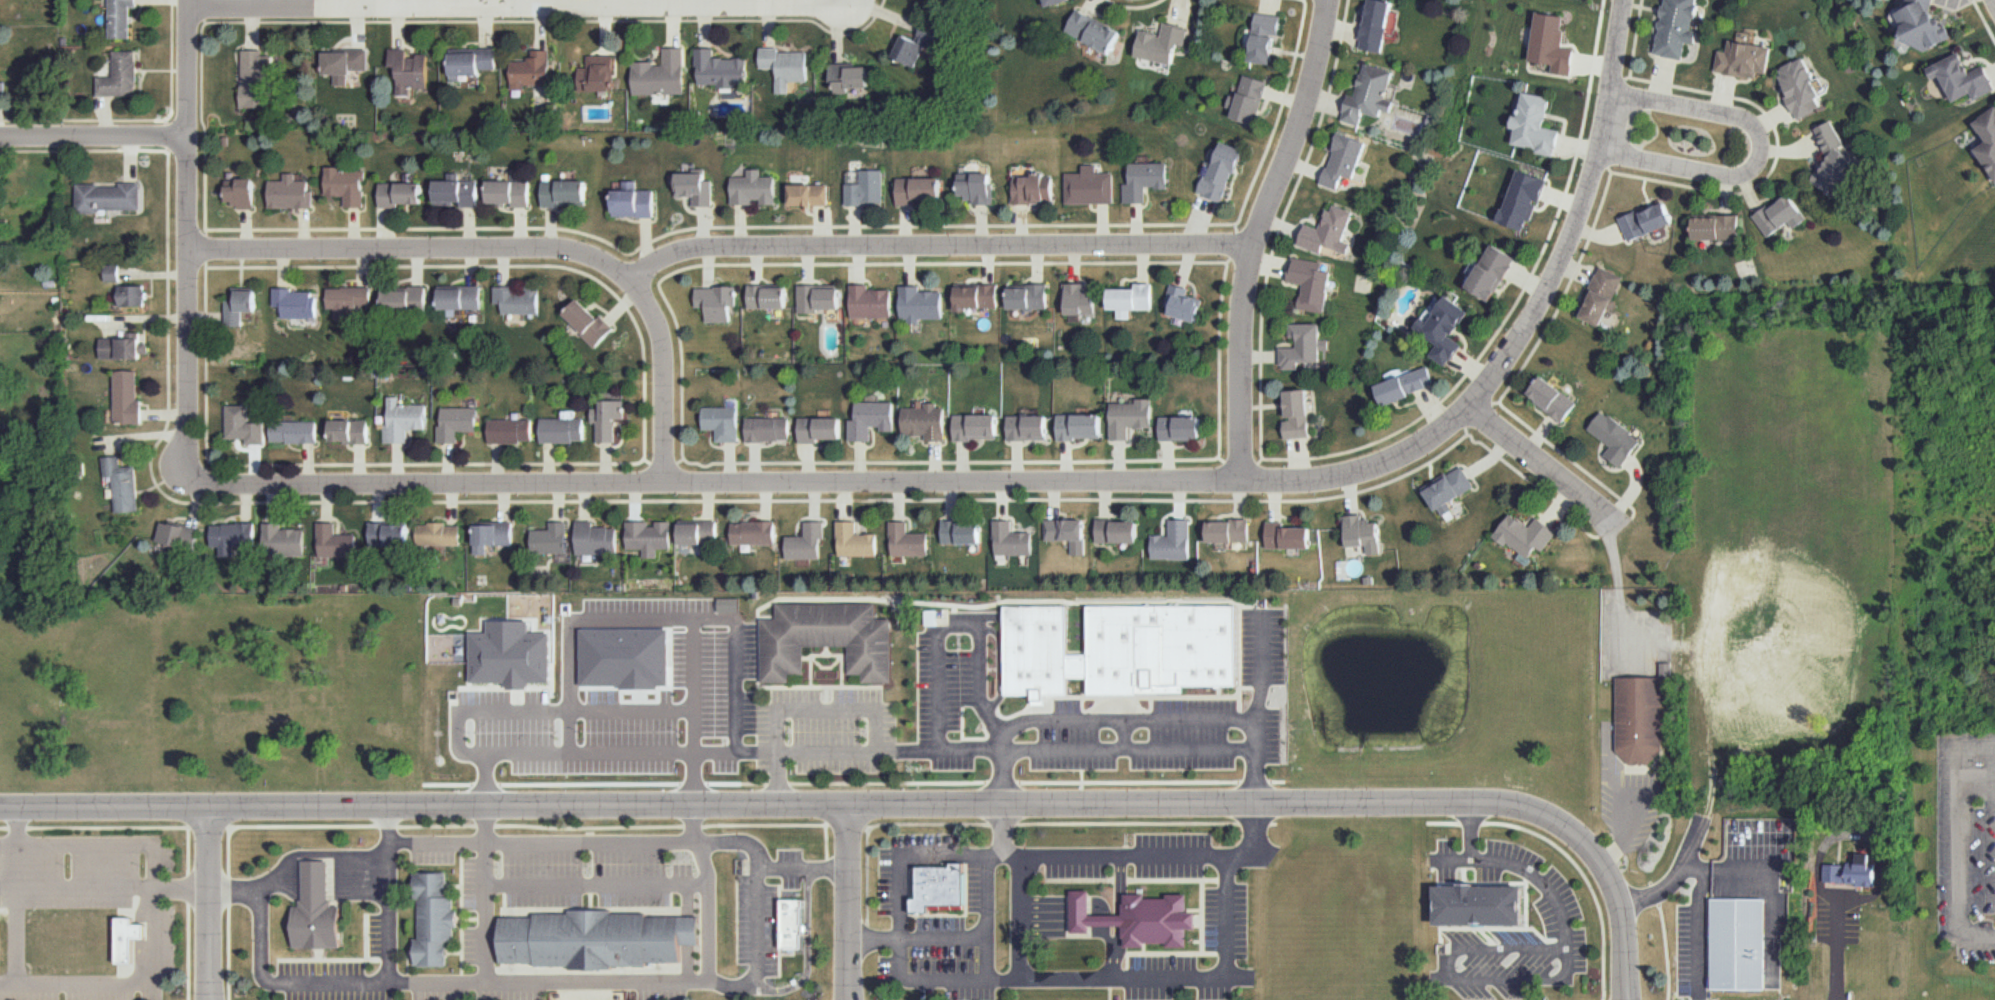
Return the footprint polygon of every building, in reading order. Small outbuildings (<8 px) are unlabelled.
[(133,38),(133,7),(139,7),(139,0),(111,0),(111,38),(133,38)] [(1359,49),(1383,53),(1394,1),(1389,0),(1368,0),(1359,49)] [(1653,56),(1683,60),(1685,45),(1693,47),(1696,32),(1699,0),(1665,0),(1653,56)] [(1955,35),(1944,16),(1938,18),(1929,8),(1932,0),(1907,0),(1907,1),(1890,12),(1900,26),(1901,37),(1923,54),(1955,35)] [(1075,7),(1065,31),(1108,52),(1120,31),(1075,7)] [(1533,9),(1527,58),(1547,60),(1546,68),(1567,71),(1571,44),(1556,42),(1559,12),(1533,9)] [(1253,12),(1250,32),(1244,31),(1242,46),(1245,46),(1243,59),(1265,62),(1270,32),(1275,33),(1277,15),(1253,12)] [(1140,28),(1134,56),(1171,65),(1174,52),(1181,54),(1189,27),(1163,22),(1161,34),(1140,28)] [(915,68),(923,48),(930,51),(940,29),(924,23),(914,40),(901,35),(892,57),(915,68)] [(1715,70),(1718,53),(1727,51),(1728,38),(1738,30),(1777,37),(1768,74),(1757,80),(1715,70)] [(323,74),(335,84),(345,86),(348,74),(369,71),(369,46),(321,50),(323,74)] [(684,46),(662,46),(662,64),(629,63),(633,95),(685,96),(684,46)] [(746,90),(746,56),(715,56),(713,46),(694,46),(697,84),(746,90)] [(793,93),(792,82),(806,83),(807,48),(759,46),(758,69),(773,68),(774,94),(793,93)] [(386,47),(387,67),(395,67),(396,100),(412,103),(412,86),(426,90),(429,55),(407,56),(405,48),(386,47)] [(495,47),(447,48),(448,83),(479,83),(478,69),(496,69),(495,47)] [(239,107),(242,48),(263,49),(263,56),(279,57),(277,73),(261,107),(239,107)] [(549,50),(549,85),(513,90),(510,60),(531,49),(549,50)] [(1994,92),(1994,90),(1982,65),(1968,73),(1957,49),(1923,69),(1940,80),(1955,104),(1974,99),(1994,92)] [(116,77),(99,77),(99,95),(139,95),(139,50),(116,50),(116,77)] [(613,90),(614,52),(586,53),(586,66),(580,66),(577,79),(589,91),(613,90)] [(1780,72),(1805,54),(1826,102),(1799,119),(1785,100),(1780,72)] [(1364,61),(1395,73),(1382,122),(1362,112),(1360,124),(1341,123),(1348,93),(1364,61)] [(868,89),(866,66),(827,63),(830,81),(834,94),(868,89)] [(1241,74),(1264,81),(1254,114),(1249,113),(1246,122),(1226,115),(1234,91),(1235,91),(1241,74)] [(1522,90),(1513,145),(1555,158),(1563,131),(1544,125),(1553,94),(1522,90)] [(1974,123),(1987,140),(1971,146),(1994,180),(1994,108),(1974,123)] [(1812,130),(1834,117),(1847,151),(1869,160),(1839,204),(1810,187),(1826,160),(1812,130)] [(1336,132),(1366,143),(1338,192),(1320,182),(1336,132)] [(1218,140),(1239,148),(1229,172),(1228,171),(1216,201),(1193,191),(1200,174),(1203,175),(1218,140)] [(1126,162),(1126,182),(1121,182),(1121,201),(1143,201),(1143,185),(1152,185),(1152,188),(1163,188),(1163,161),(1126,162)] [(1513,165),(1545,176),(1537,199),(1535,198),(1529,216),(1524,214),(1520,227),(1495,218),(1513,165)] [(364,206),(366,166),(325,166),(326,195),(344,196),(345,208),(364,206)] [(772,207),(772,175),(760,169),(747,169),(729,177),(731,208),(772,207)] [(710,209),(714,180),(705,179),(704,170),(676,172),(677,198),(697,197),(698,210),(710,209)] [(880,204),(882,170),(861,170),(846,184),(845,209),(880,204)] [(313,209),(315,191),(310,178),(294,171),(286,173),(269,180),(269,209),(313,209)] [(994,204),(989,173),(954,171),(959,201),(972,202),(994,204)] [(1113,202),(1115,171),(1062,171),(1062,209),(1113,202)] [(1049,200),(1051,176),(1013,173),(1012,202),(1049,200)] [(255,209),(254,176),(225,179),(226,202),(233,202),(255,209)] [(941,176),(891,176),(898,210),(940,207),(941,176)] [(530,208),(529,179),(485,178),(485,203),(530,208)] [(478,208),(478,179),(432,179),(434,200),(478,208)] [(587,206),(585,179),(541,181),(541,207),(587,206)] [(421,203),(422,182),(380,181),(380,206),(421,203)] [(827,206),(830,181),(782,184),(785,208),(827,206)] [(75,213),(75,183),(141,183),(140,210),(75,213)] [(610,189),(651,189),(654,222),(610,218),(610,189)] [(1809,216),(1788,194),(1753,216),(1769,240),(1809,216)] [(1674,225),(1662,200),(1615,220),(1626,243),(1674,225)] [(1332,202),(1353,213),(1343,243),(1350,244),(1347,254),(1322,246),(1321,254),(1296,244),(1303,223),(1320,229),(1332,202)] [(1739,238),(1740,213),(1692,215),(1691,244),(1739,238)] [(1491,244),(1517,257),(1491,303),(1467,287),(1491,244)] [(1289,259),(1331,264),(1324,315),(1300,311),(1302,282),(1286,281),(1289,259)] [(119,281),(119,265),(105,266),(105,281),(119,281)] [(1624,278),(1599,266),(1582,317),(1602,330),(1624,278)] [(145,309),(145,283),(123,281),(119,307),(145,309)] [(1092,313),(1092,291),(1086,291),(1086,286),(1079,286),(1079,282),(1063,281),(1063,313),(1092,313)] [(786,311),(786,284),(746,282),(745,306),(786,311)] [(892,317),(892,288),(866,287),(868,282),(850,283),(850,317),(892,317)] [(1150,308),(1150,282),(1133,282),(1133,288),(1105,288),(1105,308),(1150,308)] [(1192,321),(1199,299),(1184,294),(1186,288),(1168,282),(1161,304),(1166,305),(1164,312),(1192,321)] [(479,312),(480,286),(437,283),(438,309),(479,312)] [(995,307),(995,284),(952,283),(951,306),(995,307)] [(1044,307),(1044,283),(1022,283),(1022,286),(1003,286),(1003,307),(1044,307)] [(370,285),(327,287),(325,308),(334,308),(336,318),(349,320),(349,311),(370,311),(370,285)] [(425,310),(426,285),(384,286),(381,307),(426,314),(425,310)] [(492,285),(493,303),(502,303),(502,315),(537,315),(538,286),(492,285)] [(730,322),(730,306),(735,304),(735,285),(712,286),(693,288),(695,308),(706,308),(706,322),(730,322)] [(840,307),(838,287),(798,285),(796,314),(816,314),(816,308),(840,307)] [(940,317),(940,290),(918,290),(917,285),(898,285),(898,317),(905,317),(905,322),(917,322),(917,317),(940,317)] [(225,325),(243,326),(244,311),(257,310),(256,286),(231,286),(226,301),(225,325)] [(318,317),(316,291),(273,287),(274,307),(282,307),(282,320),(318,317)] [(1442,293),(1465,310),(1458,320),(1456,319),(1453,323),(1455,324),(1448,333),(1446,332),(1445,334),(1458,343),(1443,365),(1427,354),(1434,343),(1409,326),(1417,315),(1423,320),(1442,293)] [(596,348),(614,326),(578,298),(561,313),(596,348)] [(1285,323),(1320,324),(1320,369),(1279,370),(1278,346),(1293,348),(1285,323)] [(97,336),(123,336),(125,331),(140,332),(141,343),(149,343),(149,354),(140,354),(141,360),(117,359),(98,357),(97,336)] [(1424,364),(1431,382),(1404,392),(1405,395),(1379,405),(1371,385),(1424,364)] [(115,424),(141,424),(142,400),(138,370),(112,369),(115,424)] [(1525,395),(1543,375),(1578,402),(1564,423),(1525,395)] [(1311,436),(1306,388),(1285,390),(1283,422),(1283,442),(1311,436)] [(426,430),(427,402),(401,404),(399,395),(386,396),(381,424),(382,442),(407,444),(407,430),(426,430)] [(1152,428),(1152,397),(1135,396),(1111,402),(1110,442),(1129,437),(1130,428),(1152,428)] [(601,399),(625,398),(624,419),(615,420),(616,443),(596,442),(596,420),(601,399)] [(893,432),(894,401),(853,400),(855,418),(848,417),(848,441),(870,441),(869,425),(880,430),(893,432)] [(262,443),(263,405),(225,404),(227,438),(246,438),(247,445),(262,443)] [(441,405),(437,439),(458,442),(458,432),(478,431),(478,406),(441,405)] [(739,441),(739,406),(702,406),(701,431),(715,429),(715,443),(739,441)] [(945,442),(944,406),(903,407),(904,435),(927,441),(945,442)] [(1587,430),(1601,411),(1639,439),(1621,468),(1603,458),(1611,449),(1587,430)] [(998,438),(997,412),(953,413),(953,440),(972,439),(998,438)] [(1101,440),(1103,412),(1055,413),(1057,441),(1077,441),(1101,440)] [(1047,440),(1048,415),(1007,414),(1007,439),(1047,440)] [(1201,436),(1199,416),(1160,414),(1159,440),(1201,436)] [(584,441),(584,416),(541,417),(542,443),(584,441)] [(789,439),(788,417),(746,416),(744,441),(789,439)] [(842,438),(841,417),(799,416),(800,442),(817,444),(819,439),(842,438)] [(532,418),(489,417),(488,445),(531,444),(532,418)] [(366,443),(367,419),(329,420),(331,442),(366,443)] [(315,442),(315,420),(271,420),(269,439),(315,442)] [(138,513),(133,465),(122,465),(119,454),(102,455),(103,477),(112,476),(115,511),(138,513)] [(1440,513),(1450,507),(1447,501),(1472,486),(1460,466),(1419,490),(1431,509),(1436,506),(1440,513)] [(1341,514),(1361,511),(1377,517),(1382,553),(1367,551),(1363,544),(1347,548),(1341,514)] [(1519,564),(1533,545),(1540,550),(1554,531),(1534,516),(1525,528),(1520,524),(1521,523),(1507,512),(1489,535),(1502,545),(1505,541),(1517,551),(1512,558),(1519,564)] [(980,545),(979,518),(939,517),(942,545),(980,545)] [(195,549),(200,530),(158,518),(154,543),(195,549)] [(775,544),(774,518),(727,522),(732,545),(775,544)] [(1083,554),(1083,537),(1081,537),(1081,519),(1044,518),(1044,539),(1069,539),(1069,554),(1083,554)] [(1135,542),(1136,521),(1112,521),(1112,518),(1096,518),(1096,541),(1135,542)] [(253,548),(254,519),(210,523),(209,548),(220,547),(219,565),(253,548)] [(670,551),(671,519),(624,523),(627,549),(644,549),(643,559),(656,557),(657,548),(670,551)] [(717,547),(718,519),(677,520),(679,544),(717,547)] [(876,556),(877,533),(859,534),(858,521),(836,519),(838,557),(876,556)] [(1030,553),(1030,531),(1010,531),(1010,519),(991,519),(991,537),(993,537),(993,553),(1030,553)] [(1187,519),(1167,519),(1167,535),(1161,535),(1161,534),(1149,533),(1148,557),(1186,558),(1187,519)] [(1247,542),(1247,519),(1228,519),(1228,521),(1204,521),(1204,542),(1247,542)] [(1312,548),(1309,526),(1270,519),(1265,551),(1312,548)] [(618,555),(618,527),(575,520),(576,554),(618,555)] [(821,557),(823,520),(806,520),(804,534),(782,537),(788,561),(821,557)] [(929,553),(931,529),(907,529),(909,520),(889,520),(890,558),(929,553)] [(355,562),(356,532),(336,533),(337,522),(314,521),(315,559),(355,562)] [(407,545),(408,521),(368,521),(368,545),(407,545)] [(512,545),(512,522),(474,521),(474,553),(486,554),(487,544),(512,545)] [(567,554),(566,521),(550,521),(550,527),(530,529),(531,552),(567,554)] [(302,559),(307,527),(281,528),(281,523),(263,522),(264,555),(305,562),(302,559)] [(417,522),(461,524),(461,544),(444,546),(419,549),(417,522)] [(757,682),(758,617),(774,617),(774,600),(873,602),(873,616),(889,617),(887,683),(859,682),(859,675),(844,674),(845,646),(801,645),(800,674),(785,673),(785,683),(757,682)] [(1084,602),(1233,602),(1233,681),(1180,682),(1180,690),(1084,691),(1084,674),(1084,652),(1084,602)] [(999,604),(1063,604),(1063,652),(1063,674),(1063,691),(1040,691),(1040,701),(1026,701),(1026,692),(999,692),(999,604)] [(470,632),(470,682),(506,682),(506,689),(529,689),(529,682),(550,682),(550,632),(529,632),(529,620),(488,620),(488,632),(470,632)] [(1084,652),(1063,652),(1063,674),(1084,674),(1084,652)] [(1662,677),(1617,677),(1617,764),(1653,764),(1653,753),(1662,753),(1662,677)] [(1874,885),(1875,854),(1855,854),(1855,864),(1823,863),(1823,883),(1874,885)] [(306,863),(306,881),(306,901),(303,901),(303,907),(295,907),(295,949),(343,949),(343,906),(335,906),(335,902),(331,902),(331,881),(330,863),(306,863)] [(918,867),(918,900),(913,900),(913,914),(922,914),(930,914),(930,906),(966,906),(965,864),(951,864),(951,867),(918,867)] [(415,874),(416,902),(420,902),(421,939),(415,939),(415,966),(450,966),(449,943),(455,942),(455,928),(460,928),(460,913),(455,913),(455,898),(449,898),(449,874),(415,874)] [(1428,886),(1516,886),(1516,925),(1428,925),(1428,886)] [(1067,891),(1086,891),(1086,915),(1118,915),(1118,904),(1120,904),(1120,895),(1141,895),(1141,899),(1162,899),(1162,895),(1183,895),(1183,913),(1192,913),(1192,929),(1183,929),(1183,947),(1165,947),(1165,943),(1140,943),(1140,948),(1120,948),(1120,939),(1118,939),(1118,927),(1086,927),(1086,934),(1067,934),(1067,891)] [(1712,990),(1765,989),(1764,898),(1711,898),(1712,990)] [(777,899),(777,949),(798,949),(798,899),(777,899)] [(502,918),(536,918),(536,914),(571,914),(571,911),(615,911),(614,914),(649,914),(649,917),(702,917),(702,944),(681,944),(681,962),(652,962),(652,966),(615,966),(615,969),(572,969),(572,966),(538,966),(538,963),(502,963),(502,918)] [(121,918),(137,918),(137,924),(152,924),(151,941),(139,941),(139,965),(120,964),(121,918)]
